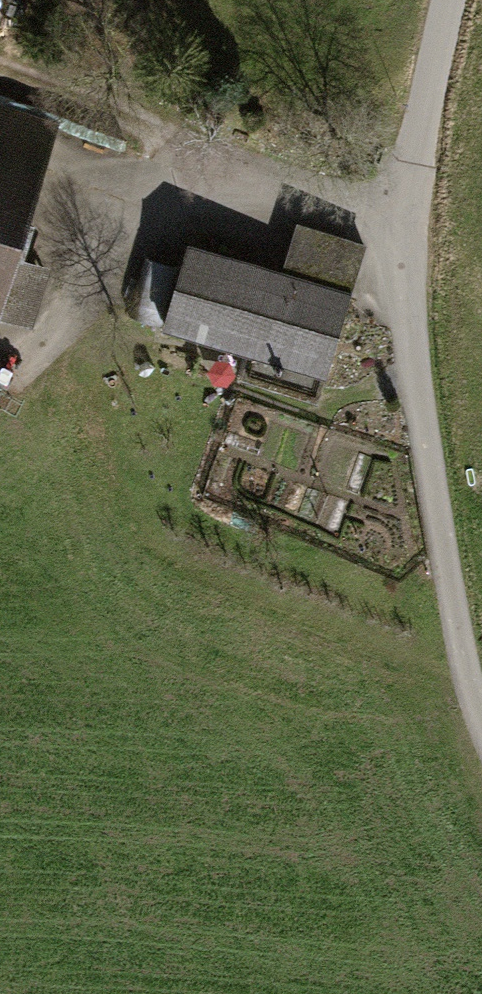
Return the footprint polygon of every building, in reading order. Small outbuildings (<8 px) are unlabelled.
[(32,329),(51,267),(17,257),(59,121),(0,103),(0,319),(32,329)] [(282,272),(188,243),(162,327),(326,377),(367,245),(297,223),(282,272)]
